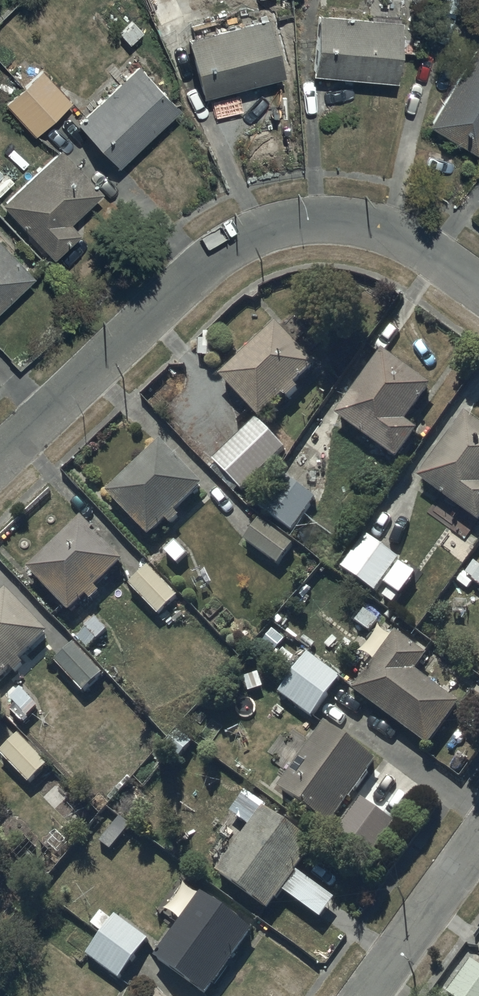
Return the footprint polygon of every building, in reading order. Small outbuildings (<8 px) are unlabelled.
[(161,29),(184,19),(176,0),(148,0),(161,29)] [(318,16),(313,78),(397,85),(402,23),(318,16)] [(188,41),(204,100),(285,78),(269,20),(188,41)] [(476,48),(429,127),(477,155),(478,152),(478,50),(476,48)] [(77,125),(119,169),(180,112),(139,68),(77,125)] [(44,71),(5,105),(34,138),(73,105),(44,71)] [(60,150),(1,206),(53,260),(79,236),(70,226),(103,195),(60,150)] [(34,280),(0,244),(0,312),(34,280)] [(317,370),(277,328),(221,383),(261,424),(286,400),(291,404),(301,394),(297,390),(317,370)] [(383,356),(335,420),(396,466),(418,437),(406,427),(432,393),(383,356)] [(417,484),(478,528),(478,526),(478,428),(465,418),(417,484)] [(256,423),(214,464),(243,494),(285,453),(256,423)] [(163,446),(108,498),(150,543),(168,526),(172,530),(181,521),(176,516),(204,490),(163,446)] [(293,535),(317,502),(283,477),(259,511),(293,535)] [(82,522),(28,574),(71,618),(88,602),(92,606),(101,597),(98,593),(125,567),(82,522)] [(261,523),(245,545),(279,570),(295,547),(261,523)] [(368,537),(341,571),(393,612),(420,577),(368,537)] [(150,570),(130,590),(160,620),(180,601),(150,570)] [(0,601),(0,686),(12,674),(16,677),(24,669),(21,666),(50,638),(7,594),(0,601)] [(96,621),(77,639),(89,652),(108,634),(96,621)] [(395,638),(352,697),(428,752),(460,708),(415,676),(426,661),(395,638)] [(105,678),(75,647),(55,666),(85,697),(105,678)] [(309,657),(280,697),(313,721),(342,681),(309,657)] [(39,710),(17,686),(6,696),(9,699),(3,704),(20,721),(24,717),(28,721),(39,710)] [(464,730),(478,741),(478,740),(478,710),(464,730)] [(327,729),(279,793),(330,831),(377,768),(327,729)] [(195,747),(180,734),(164,751),(180,764),(195,747)] [(50,769),(20,738),(0,757),(30,788),(50,769)] [(396,827),(362,803),(337,837),(371,862),(396,827)] [(271,915),(284,896),(322,923),(336,904),(298,877),(316,851),(265,814),(219,878),(271,915)] [(155,962),(166,970),(155,985),(169,995),(187,995),(193,988),(203,995),(211,995),(254,937),(203,899),(155,962)] [(118,919),(88,959),(120,983),(150,943),(118,919)] [(448,995),(478,995),(478,969),(472,964),(448,995)]
